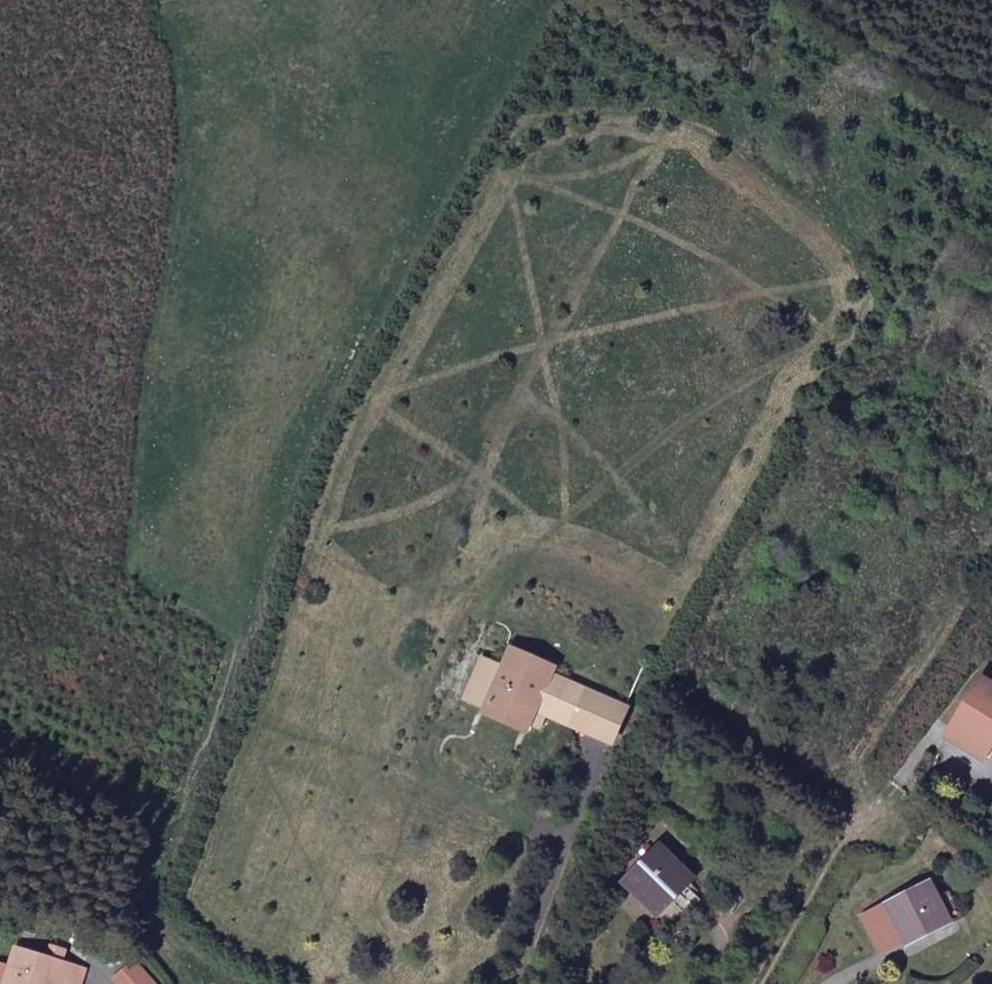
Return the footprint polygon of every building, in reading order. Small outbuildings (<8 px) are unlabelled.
[(481,714),(524,734),(527,726),(535,728),(540,714),(565,725),(580,691),(548,677),(551,669),(508,651),(481,714)] [(984,683),(950,738),(981,759),(991,742),(991,687),(984,683)] [(654,852),(624,885),(655,914),(685,878),(654,852)] [(937,901),(946,895),(935,879),(895,901),(918,934),(947,917),(937,901)] [(955,911),(946,895),(937,901),(947,917),(955,911)] [(52,943),(68,947),(68,936),(54,934),(52,943)] [(68,947),(52,943),(19,935),(10,976),(43,983),(61,983),(63,978),(82,981),(89,952),(68,947)]
